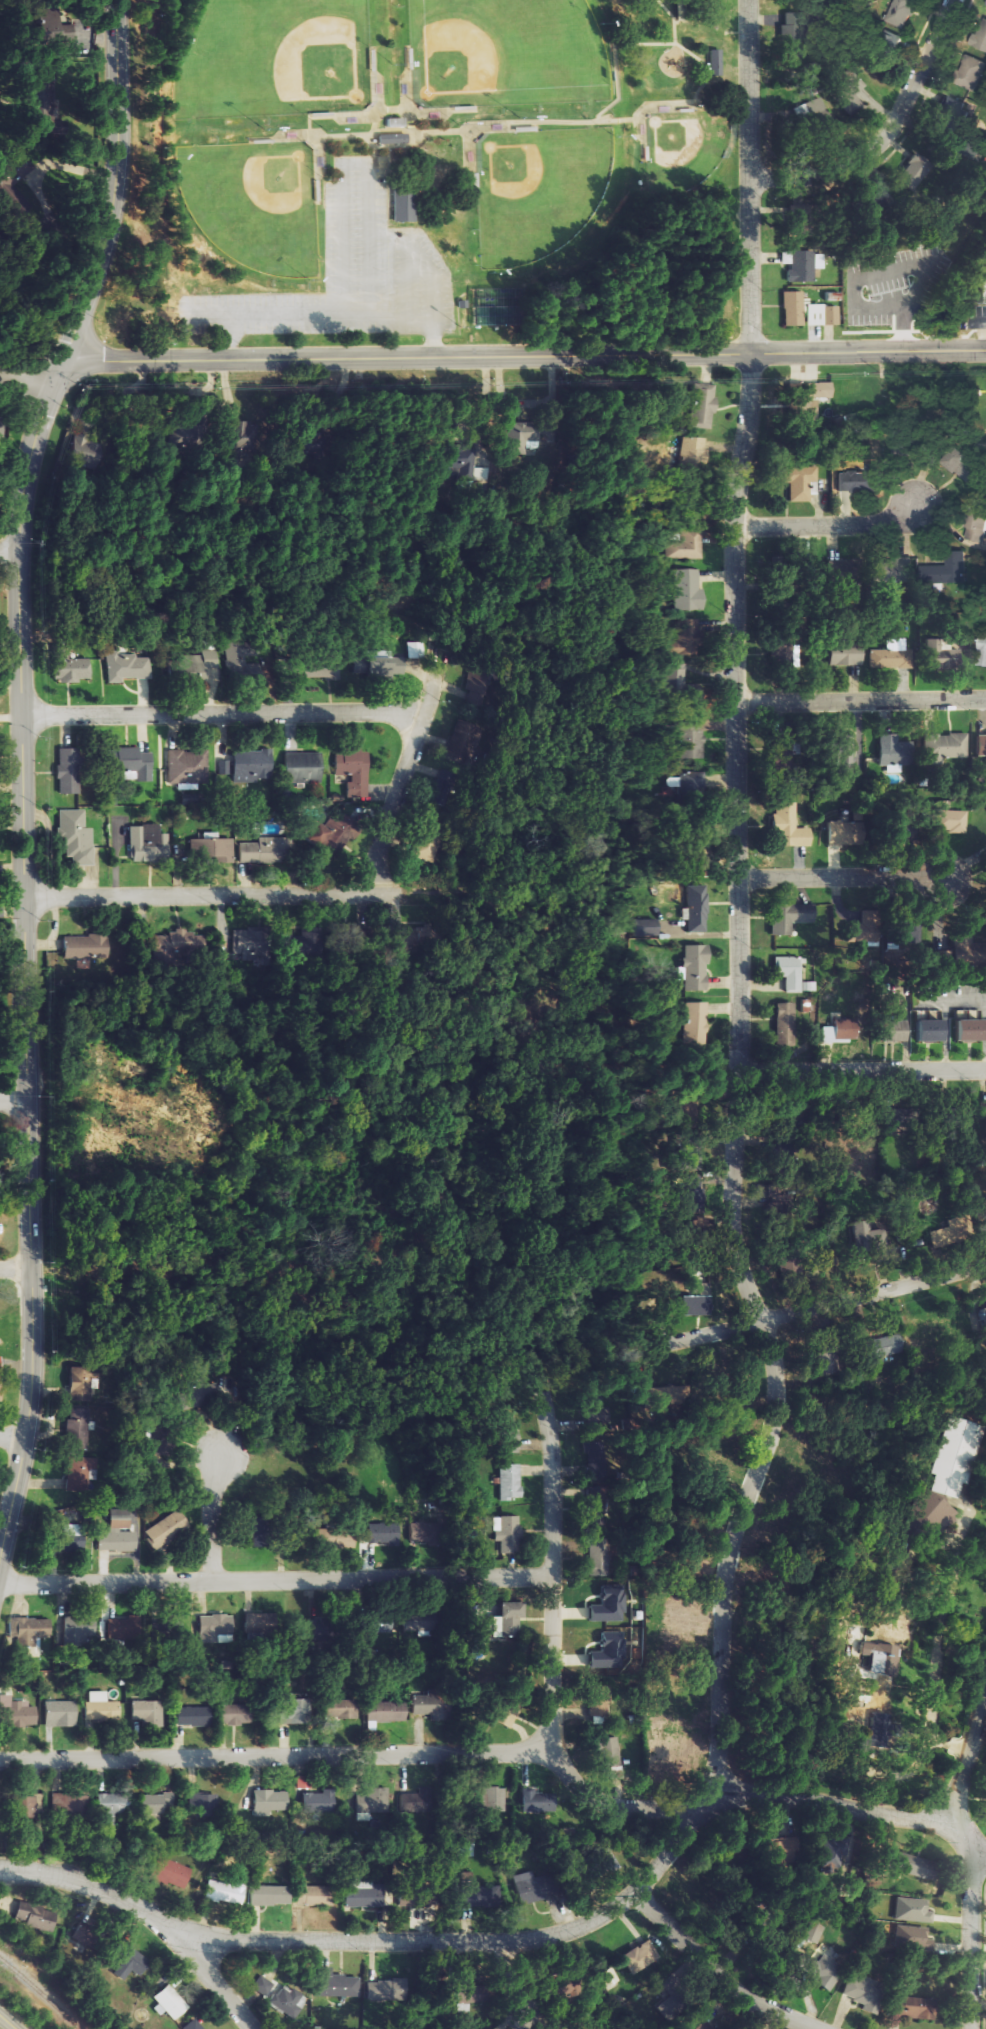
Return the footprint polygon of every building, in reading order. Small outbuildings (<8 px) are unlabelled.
[(905,30),(918,0),(893,0),(885,22),(905,30)] [(780,24),(782,58),(801,58),(799,12),(784,13),(785,24),(780,24)] [(982,17),(970,46),(985,52),(985,19),(982,17)] [(722,49),(710,49),(710,77),(721,77),(722,49)] [(985,66),(985,62),(965,54),(954,84),(977,92),(985,66)] [(830,94),(849,115),(864,101),(858,94),(867,85),(851,68),(842,76),(845,80),(830,94)] [(943,126),(961,123),(957,96),(938,99),(943,126)] [(796,106),(801,126),(828,118),(822,98),(796,106)] [(405,118),(386,118),(387,128),(405,127),(405,118)] [(379,134),(380,149),(409,147),(408,133),(379,134)] [(34,167),(18,146),(0,160),(0,189),(14,208),(25,200),(13,183),(34,167)] [(414,221),(413,191),(393,192),(394,222),(414,221)] [(782,252),(782,264),(788,264),(788,282),(814,281),(814,268),(822,268),(822,251),(782,252)] [(803,291),(783,291),(784,326),(804,325),(803,291)] [(822,304),(805,304),(806,325),(822,325),(822,304)] [(838,306),(823,306),(823,325),(839,324),(838,306)] [(793,383),(794,422),(818,422),(817,398),(832,397),(832,382),(793,383)] [(693,428),(714,429),(716,384),(695,383),(693,428)] [(257,420),(232,421),(233,450),(258,449),(257,420)] [(506,422),(506,451),(540,452),(541,423),(506,422)] [(709,437),(688,437),(689,463),(710,463),(709,437)] [(445,447),(446,474),(457,474),(458,480),(479,479),(477,446),(445,447)] [(979,471),(972,468),(977,459),(951,447),(941,467),(974,482),(979,471)] [(810,501),(810,482),(817,482),(817,463),(783,463),(783,483),(789,483),(789,501),(810,501)] [(838,491),(875,492),(876,464),(866,463),(866,470),(848,470),(848,472),(839,472),(838,491)] [(985,516),(967,515),(966,543),(984,543),(985,516)] [(675,557),(704,558),(705,527),(687,527),(687,533),(676,532),(675,557)] [(947,566),(923,567),(923,583),(965,582),(964,552),(947,552),(947,566)] [(825,560),(824,579),(846,580),(847,561),(825,560)] [(679,610),(705,609),(704,588),(699,588),(698,568),(678,569),(679,610)] [(682,642),(674,641),(674,654),(699,655),(701,619),(683,619),(682,642)] [(870,668),(914,668),(914,650),(906,650),(906,638),(887,638),(887,649),(870,649),(870,668)] [(958,666),(957,643),(938,643),(938,638),(924,638),(925,667),(958,666)] [(425,641),(409,642),(409,658),(426,657),(425,641)] [(254,644),(236,644),(235,673),(254,674),(254,644)] [(828,645),(828,665),(863,664),(862,644),(828,645)] [(55,680),(89,680),(89,658),(70,658),(69,645),(54,645),(55,680)] [(110,682),(123,682),(123,677),(154,678),(154,655),(124,655),(124,649),(111,649),(110,682)] [(224,650),(207,649),(207,655),(190,654),(189,672),(208,672),(208,667),(224,668),(224,650)] [(392,650),(370,650),(370,658),(355,658),(355,674),(404,675),(404,657),(392,657),(392,650)] [(342,677),(341,655),(298,656),(298,678),(342,677)] [(691,668),(672,668),(673,692),(692,691),(691,668)] [(685,759),(706,758),(705,718),(684,719),(684,726),(675,726),(675,742),(684,742),(685,759)] [(945,758),(970,757),(969,733),(925,734),(926,766),(946,765),(945,758)] [(977,733),(977,754),(985,755),(985,733),(977,733)] [(855,734),(840,734),(840,743),(823,743),(824,758),(842,757),(842,777),(856,777),(855,734)] [(900,734),(881,734),(882,765),(917,764),(916,742),(900,742),(900,734)] [(58,793),(78,793),(77,747),(57,748),(58,793)] [(149,781),(150,752),(138,752),(138,747),(116,747),(116,771),(137,771),(136,781),(149,781)] [(170,782),(207,781),(207,748),(169,749),(170,782)] [(366,784),(366,750),(335,749),(334,774),(351,775),(351,783),(366,784)] [(235,751),(236,776),(271,775),(271,750),(235,751)] [(320,752),(286,752),(285,782),(305,782),(305,781),(320,781),(320,752)] [(210,773),(229,772),(229,760),(220,760),(220,767),(209,767),(210,773)] [(707,772),(687,771),(686,792),(707,793),(707,772)] [(367,798),(366,784),(350,785),(351,799),(367,798)] [(811,828),(796,827),(797,802),(775,801),(775,814),(771,814),(771,833),(778,834),(778,845),(811,846),(811,828)] [(969,811),(937,810),(936,827),(953,828),(953,832),(969,833),(969,811)] [(316,847),(320,841),(326,845),(322,852),(333,860),(358,825),(340,813),(336,820),(330,816),(323,827),(314,821),(303,838),(316,847)] [(447,828),(425,820),(411,854),(433,863),(447,828)] [(847,842),(848,821),(827,821),(827,842),(847,842)] [(129,854),(167,855),(168,833),(158,833),(158,825),(130,824),(129,854)] [(258,842),(240,842),(240,861),(286,862),(287,837),(259,837),(258,842)] [(232,838),(190,838),(190,857),(212,857),(212,862),(232,863),(232,838)] [(707,931),(706,884),(686,885),(687,932),(707,931)] [(770,903),(770,934),(790,935),(790,922),(814,922),(815,904),(770,903)] [(643,934),(661,935),(661,919),(644,919),(643,934)] [(844,941),(861,942),(862,923),(844,922),(844,941)] [(234,953),(242,953),(243,960),(253,959),(252,929),(234,929),(234,953)] [(303,957),(303,933),(297,933),(297,930),(278,931),(279,958),(303,957)] [(153,933),(153,962),(175,962),(175,951),(206,951),(206,933),(153,933)] [(62,958),(106,958),(107,935),(62,935),(62,958)] [(970,937),(955,938),(957,964),(971,963),(970,937)] [(706,990),(707,944),(682,944),(681,979),(685,979),(685,989),(706,990)] [(951,950),(937,950),(937,969),(951,968),(951,950)] [(785,990),(801,990),(801,957),(774,956),(774,977),(785,977),(785,990)] [(816,990),(816,982),(802,982),(802,990),(816,990)] [(708,1001),(687,1002),(688,1047),(709,1046),(708,1001)] [(794,1002),(776,1002),(775,1037),(793,1037),(794,1002)] [(979,1018),(979,1010),(955,1009),(955,1018),(979,1018)] [(914,1019),(941,1018),(941,1010),(914,1010),(914,1019)] [(851,1041),(851,1019),(832,1018),(832,1027),(822,1026),(822,1041),(851,1041)] [(873,1020),(874,1041),(901,1040),(901,1019),(873,1020)] [(942,1040),(941,1019),(912,1020),(912,1041),(942,1040)] [(979,1020),(952,1019),(951,1040),(978,1041),(979,1020)] [(874,1266),(891,1259),(879,1233),(873,1236),(866,1220),(855,1225),(874,1266)] [(954,1240),(950,1226),(930,1231),(934,1245),(954,1240)] [(712,1315),(711,1283),(694,1283),(694,1295),(681,1296),(681,1315),(712,1315)] [(864,1341),(868,1360),(906,1353),(902,1333),(864,1341)] [(68,1400),(91,1401),(93,1367),(70,1366),(68,1400)] [(213,1382),(182,1389),(186,1407),(217,1400),(213,1382)] [(684,1386),(650,1388),(650,1407),(685,1405),(684,1386)] [(88,1409),(67,1408),(65,1449),(87,1450),(88,1409)] [(521,1414),(501,1414),(500,1453),(520,1453),(521,1414)] [(927,1474),(929,1474),(925,1491),(957,1500),(977,1424),(942,1415),(927,1474)] [(795,1470),(816,1485),(833,1463),(817,1451),(808,1463),(803,1459),(795,1470)] [(65,1491),(87,1491),(87,1471),(95,1471),(95,1457),(66,1457),(65,1491)] [(499,1464),(499,1498),(520,1497),(520,1464),(499,1464)] [(935,1534),(940,1525),(946,1528),(955,1511),(914,1489),(900,1516),(935,1534)] [(599,1504),(589,1505),(592,1523),(602,1522),(599,1504)] [(134,1551),(134,1530),(127,1530),(128,1507),(108,1507),(108,1531),(97,1531),(97,1550),(134,1551)] [(188,1530),(179,1511),(144,1528),(153,1546),(188,1530)] [(492,1516),(492,1540),(499,1540),(499,1553),(518,1552),(517,1516),(492,1516)] [(410,1521),(409,1541),(430,1542),(431,1522),(410,1521)] [(399,1523),(367,1524),(368,1544),(399,1543),(399,1523)] [(359,1529),(336,1528),(335,1546),(359,1547),(359,1529)] [(610,1575),(609,1537),(590,1538),(591,1576),(610,1575)] [(589,1621),(625,1621),(625,1587),(600,1587),(600,1605),(588,1605),(589,1621)] [(523,1602),(498,1602),(499,1616),(493,1616),(493,1636),(523,1636),(523,1602)] [(403,1611),(404,1632),(431,1631),(430,1611),(403,1611)] [(182,1614),(162,1615),(162,1635),(182,1634),(182,1614)] [(199,1615),(200,1643),(220,1642),(219,1635),(233,1635),(232,1615),(199,1615)] [(11,1641),(49,1640),(48,1617),(11,1618),(11,1641)] [(108,1639),(140,1638),(140,1618),(107,1619),(108,1639)] [(377,1635),(377,1638),(389,1639),(389,1623),(370,1622),(370,1634),(377,1635)] [(589,1667),(629,1667),(629,1634),(602,1634),(602,1650),(589,1650),(589,1667)] [(866,1688),(889,1690),(891,1645),(855,1643),(855,1655),(864,1655),(863,1665),(857,1665),(856,1680),(866,1680),(866,1688)] [(593,1685),(593,1716),(619,1715),(618,1684),(593,1685)] [(108,1691),(91,1691),(92,1702),(87,1702),(87,1713),(94,1713),(94,1721),(122,1720),(121,1701),(108,1702),(108,1691)] [(292,1699),(292,1693),(279,1693),(278,1723),(306,1723),(307,1699),(292,1699)] [(340,1699),(340,1694),(326,1693),(326,1718),(358,1719),(358,1700),(340,1699)] [(35,1706),(27,1707),(27,1701),(11,1701),(10,1694),(0,1695),(0,1727),(35,1726),(35,1706)] [(413,1714),(430,1714),(430,1721),(448,1721),(448,1697),(413,1696),(413,1714)] [(75,1700),(46,1701),(46,1727),(76,1726),(75,1700)] [(133,1701),(133,1720),(142,1720),(142,1726),(164,1726),(163,1701),(133,1701)] [(406,1701),(366,1702),(367,1722),(406,1721),(406,1701)] [(247,1724),(247,1703),(221,1703),(222,1724),(247,1724)] [(210,1706),(179,1706),(178,1725),(210,1725),(210,1706)] [(858,1748),(879,1749),(880,1717),(859,1716),(858,1748)] [(603,1766),(621,1766),(621,1738),(603,1739),(603,1766)] [(684,1740),(666,1740),(665,1758),(671,1758),(670,1768),(683,1768),(684,1740)] [(389,1789),(355,1790),(356,1821),(373,1820),(372,1815),(390,1814),(389,1789)] [(525,1789),(525,1814),(546,1813),(546,1793),(535,1793),(535,1789),(525,1789)] [(253,1791),(253,1813),(286,1812),(286,1790),(253,1791)] [(85,1794),(54,1793),(53,1815),(85,1816),(85,1794)] [(117,1826),(117,1813),(127,1813),(127,1793),(100,1794),(101,1826),(117,1826)] [(191,1809),(197,1810),(196,1816),(218,1817),(218,1794),(191,1793),(191,1809)] [(333,1813),(333,1793),(305,1793),(304,1812),(333,1813)] [(18,1817),(42,1816),(41,1794),(17,1795),(18,1817)] [(143,1813),(165,1814),(165,1795),(144,1794),(143,1813)] [(840,1867),(840,1839),(819,1839),(819,1866),(840,1867)] [(924,1879),(929,1861),(889,1849),(884,1867),(924,1879)] [(150,1876),(183,1890),(192,1869),(159,1855),(150,1876)] [(518,1905),(547,1899),(540,1870),(512,1876),(518,1905)] [(498,1901),(498,1886),(490,1886),(490,1873),(461,1873),(462,1903),(498,1901)] [(332,1906),(332,1886),(305,1886),(306,1879),(298,1879),(297,1905),(332,1906)] [(382,1907),(383,1889),(369,1888),(369,1880),(346,1880),(345,1907),(382,1907)] [(207,1901),(242,1903),(243,1885),(208,1884),(207,1901)] [(288,1885),(251,1885),(251,1904),(288,1905),(288,1885)] [(931,1922),(931,1911),(926,1911),(926,1898),(895,1897),(894,1920),(931,1922)] [(10,1923),(48,1933),(52,1916),(15,1906),(10,1923)] [(822,1926),(808,1923),(804,1940),(819,1943),(822,1926)] [(926,1936),(927,1928),(896,1924),(894,1945),(931,1950),(933,1937),(926,1936)] [(149,1959),(121,1940),(111,1956),(120,1962),(113,1973),(123,1980),(130,1969),(138,1975),(149,1959)] [(623,1954),(633,1974),(661,1960),(651,1940),(623,1954)] [(821,1957),(821,1958),(798,1955),(796,1970),(817,1973),(815,1987),(835,1989),(839,1959),(821,1957)] [(358,1997),(359,1976),(332,1976),(332,1967),(318,1966),(318,1996),(358,1997)] [(870,2014),(882,1985),(851,1972),(841,1995),(863,2004),(860,2009),(870,2014)] [(275,1984),(262,1974),(254,1986),(267,1995),(275,1984)] [(366,2000),(406,2001),(407,1981),(367,1980),(366,2000)] [(164,2013),(166,2011),(175,2020),(189,2006),(167,1983),(151,1999),(164,2013)] [(271,2004),(295,2018),(302,2008),(296,2004),(302,1995),(284,1984),(271,2004)] [(456,2010),(470,2010),(470,1986),(445,1986),(445,2004),(456,2005),(456,2010)] [(934,2019),(934,1998),(890,1997),(890,2017),(934,2019)] [(702,2015),(692,2028),(723,2028),(702,2015)] [(198,2017),(185,2026),(187,2028),(207,2028),(198,2017)]
